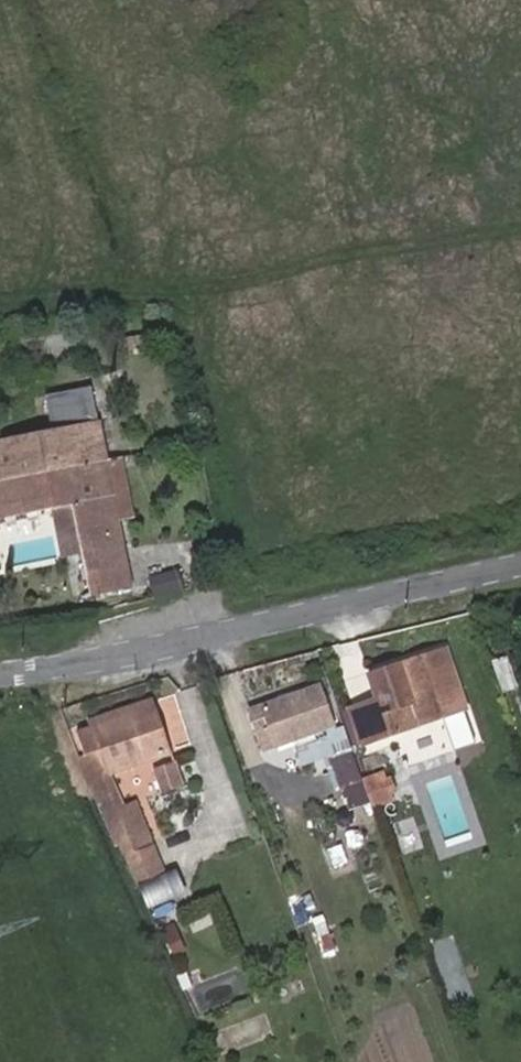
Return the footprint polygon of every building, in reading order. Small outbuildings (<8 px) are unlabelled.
[(91,386),(45,395),(49,417),(94,408),(91,386)] [(98,407),(94,408),(49,417),(0,426),(0,489),(109,464),(107,460),(98,407)] [(123,458),(107,460),(109,464),(120,522),(134,519),(123,458)] [(109,464),(0,489),(0,522),(51,511),(73,507),(81,556),(89,601),(134,592),(120,522),(109,464)] [(73,507),(51,511),(60,559),(81,556),(73,507)] [(176,569),(145,576),(150,596),(181,589),(176,569)] [(451,653),(377,678),(385,704),(353,715),(365,752),(472,716),(451,653)] [(244,702),(238,685),(225,689),(231,707),(244,702)] [(321,695),(265,713),(271,729),(277,749),(333,731),(321,695)] [(92,731),(150,713),(148,703),(89,719),(92,731)] [(163,756),(150,713),(92,731),(78,734),(84,755),(100,751),(107,772),(163,756)] [(362,772),(353,746),(333,753),(342,779),(362,772)] [(84,755),(76,757),(88,784),(96,801),(108,794),(129,833),(117,839),(114,841),(122,858),(124,857),(152,843),(130,801),(123,805),(107,772),(100,751),(84,755)] [(171,789),(165,764),(145,770),(151,793),(171,789)] [(386,780),(367,786),(376,812),(395,805),(386,780)] [(108,794),(96,801),(117,839),(129,833),(108,794)] [(152,843),(124,857),(137,886),(165,874),(152,843)] [(143,909),(173,896),(164,876),(134,889),(143,909)] [(162,927),(164,954),(177,953),(175,926),(162,927)] [(188,978),(180,981),(184,991),(185,991),(192,987),(188,978)]
